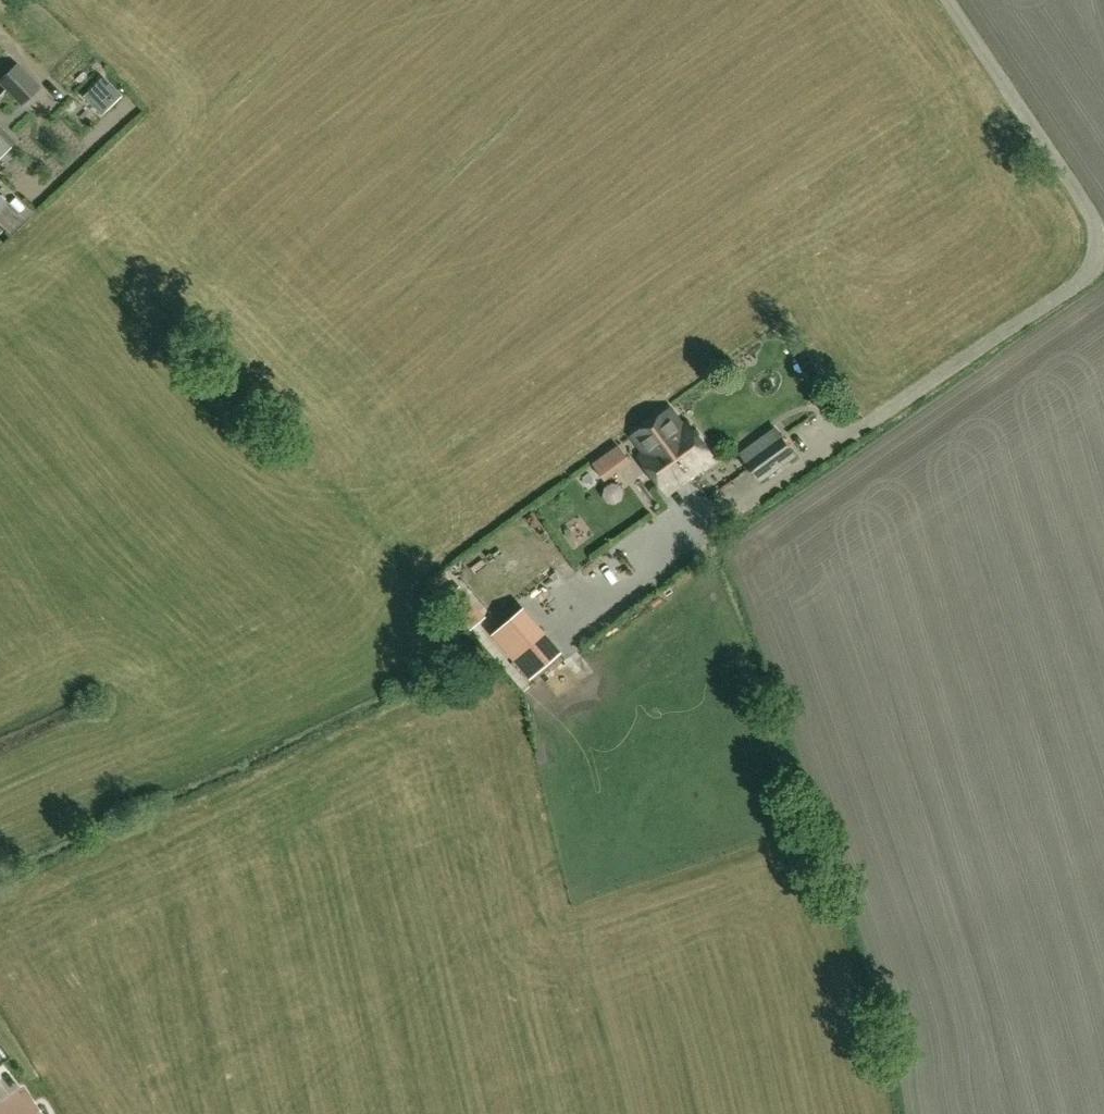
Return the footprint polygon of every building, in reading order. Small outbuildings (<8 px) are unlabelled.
[(41,87),(16,63),(0,78),(0,85),(21,106),(41,87)] [(63,74),(74,88),(87,77),(76,64),(63,74)] [(653,420),(692,477),(717,459),(689,420),(684,423),(673,407),(653,420)] [(667,494),(692,477),(653,420),(633,434),(645,451),(640,455),(667,494)] [(761,477),(792,453),(776,433),(745,456),(761,477)] [(618,445),(594,463),(604,477),(629,459),(618,445)] [(539,554),(560,546),(548,512),(527,520),(539,554)] [(472,629),(484,619),(458,588),(446,599),(472,629)] [(522,608),(492,633),(531,679),(561,653),(522,608)]
